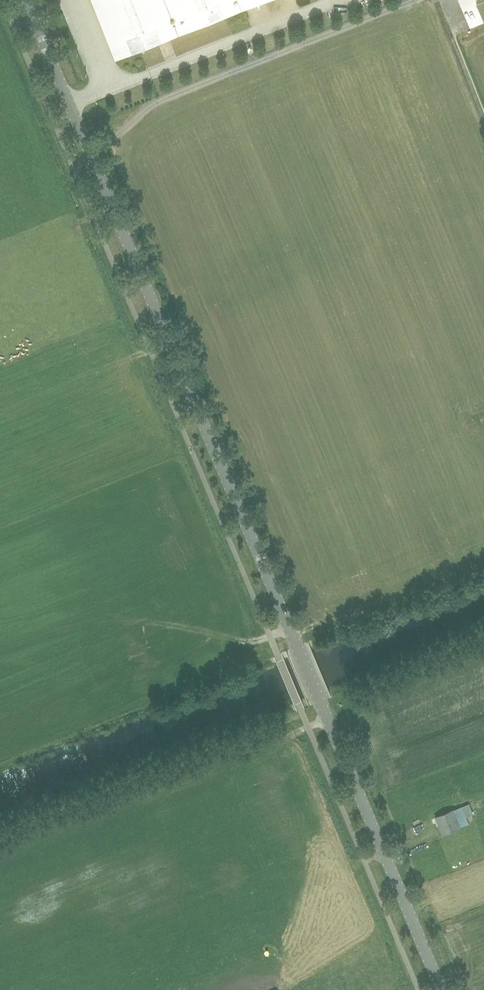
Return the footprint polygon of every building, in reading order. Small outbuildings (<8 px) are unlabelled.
[(253,6),(269,0),(92,0),(116,60),(253,6)] [(461,827),(454,810),(436,817),(443,834),(461,827)]
